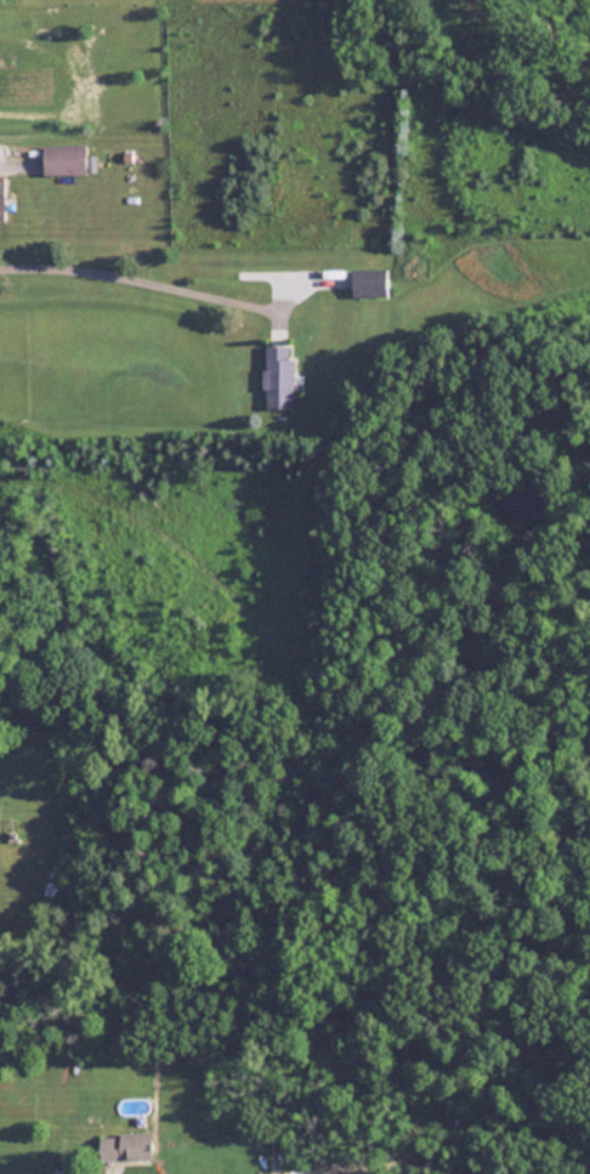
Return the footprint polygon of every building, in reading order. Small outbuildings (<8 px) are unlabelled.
[(43,174),(85,174),(85,145),(43,145),(43,174)] [(385,268),(351,268),(351,296),(385,296),(385,268)] [(292,408),(292,345),(265,344),(264,408),(292,408)] [(146,1161),(145,1134),(99,1135),(100,1163),(146,1161)]
